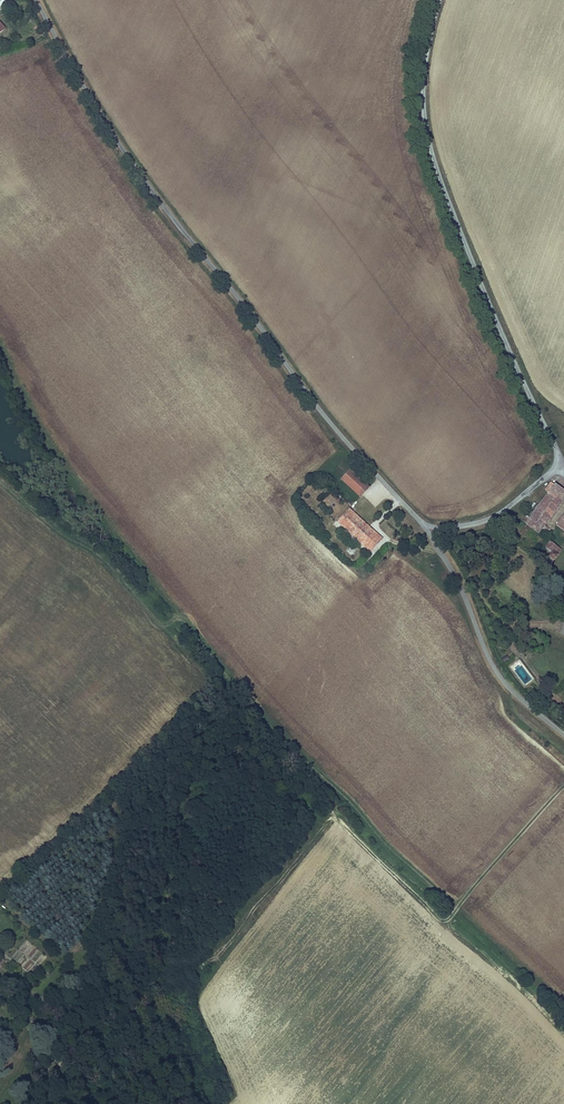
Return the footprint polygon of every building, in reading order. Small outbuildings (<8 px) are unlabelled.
[(359,497),(368,487),(350,470),(341,479),(359,497)] [(563,497),(563,489),(553,481),(552,482),(550,481),(544,489),(546,491),(561,502),(563,497)] [(522,521),(538,532),(541,528),(561,502),(546,491),(528,516),(526,515),(522,521)] [(344,527),(355,514),(349,508),(337,521),(344,527)] [(554,523),(563,530),(563,510),(554,523)] [(370,552),(382,539),(355,514),(344,527),(370,552)] [(557,555),(561,549),(553,543),(549,541),(545,546),(557,555)] [(543,562),(548,566),(557,555),(545,546),(544,549),(550,553),(543,562)]
